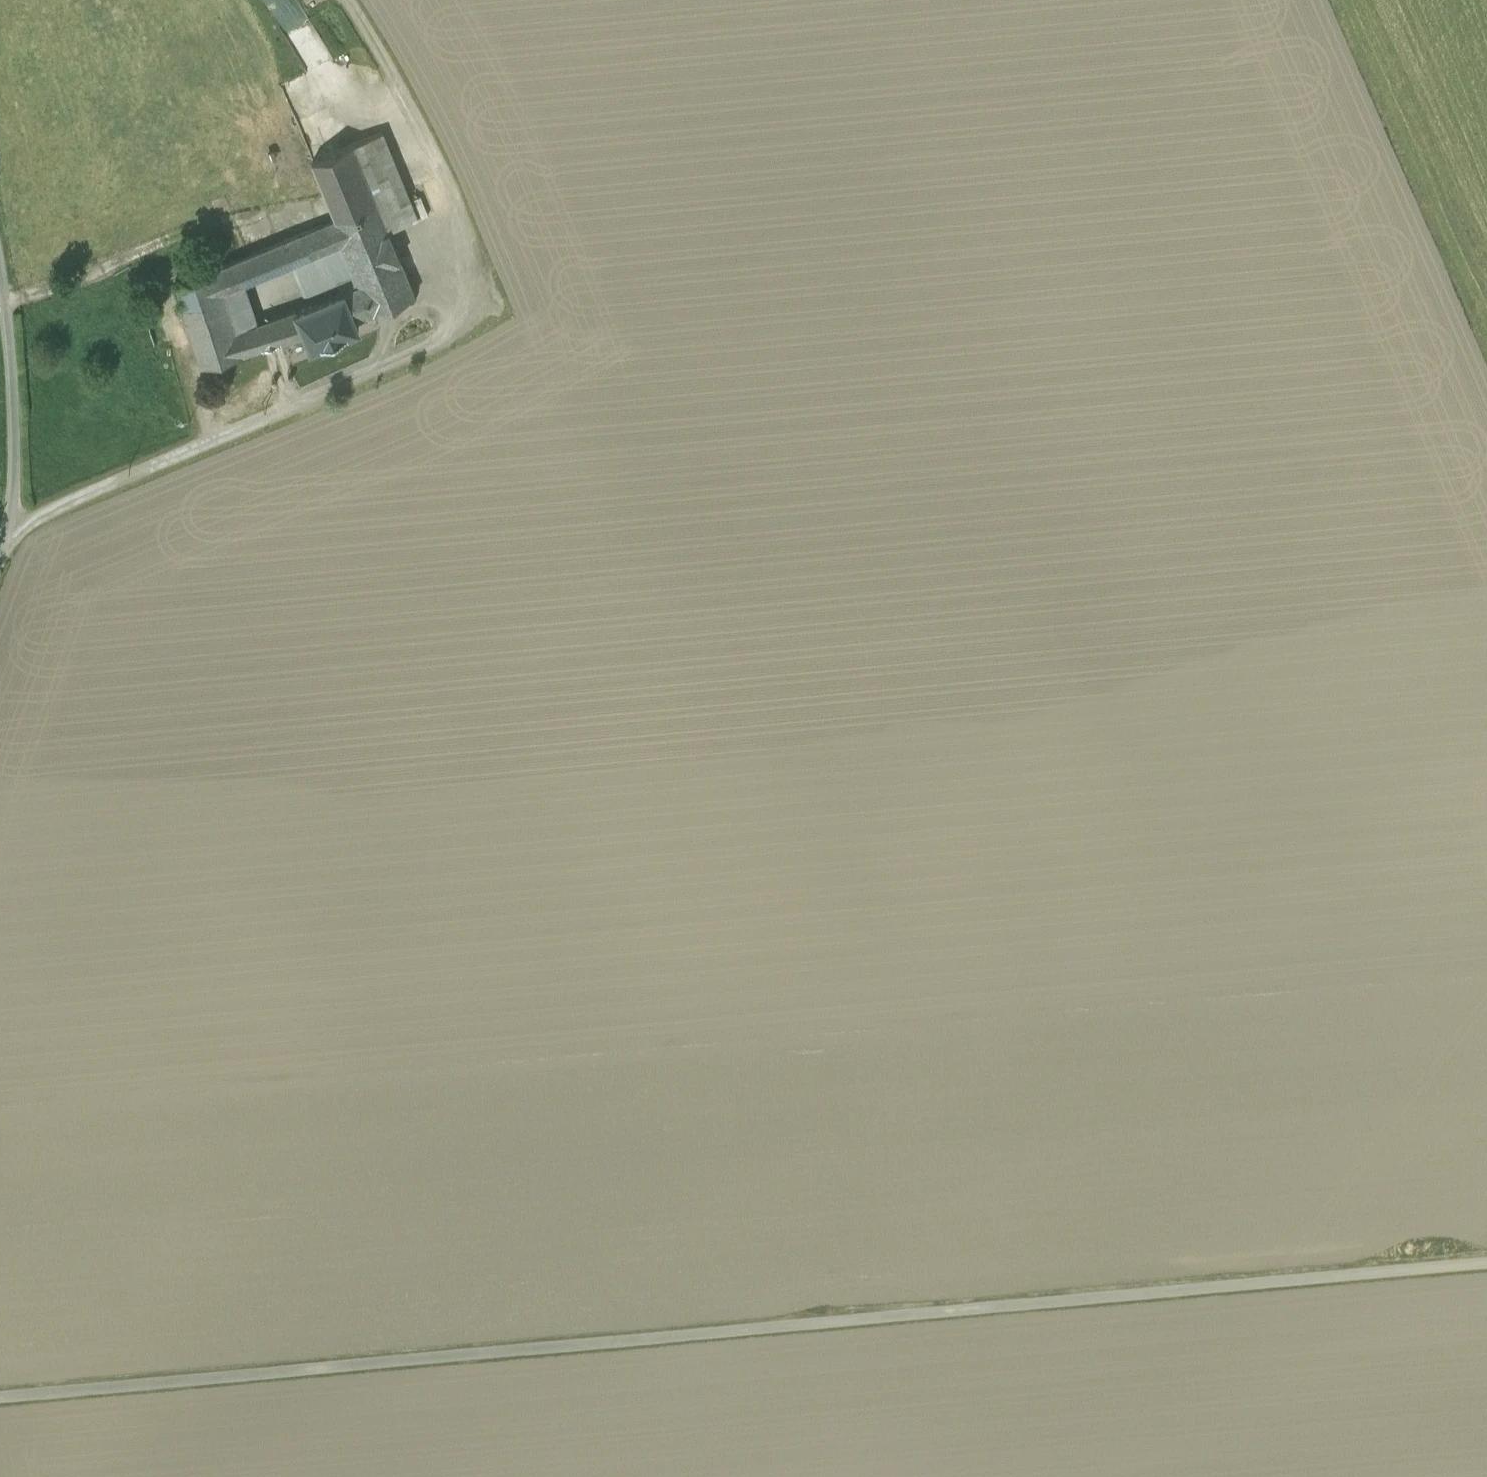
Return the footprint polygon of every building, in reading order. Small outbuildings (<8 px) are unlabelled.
[(383,131),(353,143),(377,201),(407,189),(383,131)] [(377,201),(353,143),(312,160),(336,218),(341,228),(344,236),(363,282),(374,310),(415,293),(400,258),(388,229),(377,201)] [(407,189),(377,201),(388,229),(418,217),(407,189)] [(336,218),(217,266),(223,285),(240,278),(275,263),(344,236),(341,228),(336,218)] [(240,278),(223,285),(217,266),(176,283),(191,330),(202,364),(245,351),(237,329),(255,322),(240,278)] [(363,282),(297,309),(306,332),(312,345),(359,326),(356,318),(374,310),(363,282)] [(176,283),(140,298),(155,344),(191,330),(176,283)] [(297,308),(271,317),(279,341),(306,332),(297,309),(297,308)] [(255,322),(237,329),(245,351),(279,341),(271,317),(255,322)]
